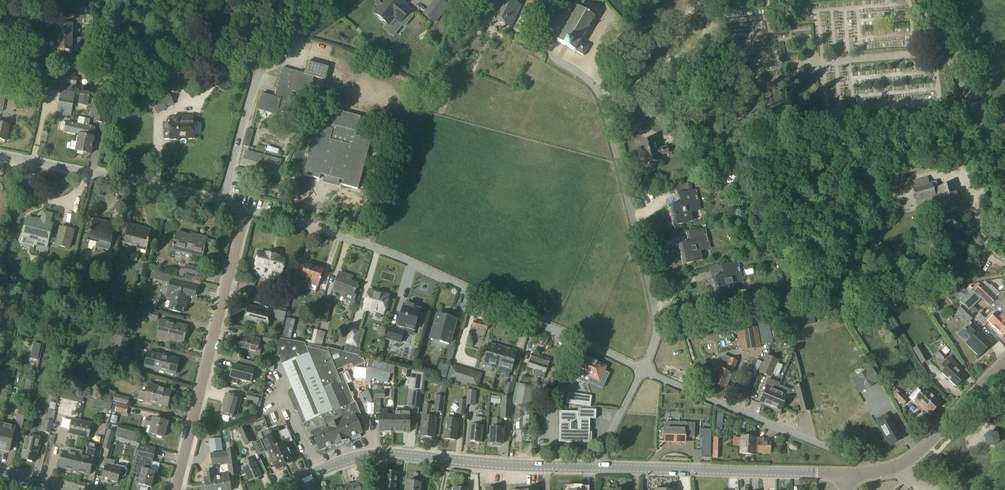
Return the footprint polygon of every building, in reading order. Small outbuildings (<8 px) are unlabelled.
[(379,17),(378,19),(382,22),(384,21),(388,25),(393,19),(400,25),(411,11),(404,5),(405,4),(399,0),(385,0),(374,13),(379,17)] [(449,6),(441,0),(435,0),(423,15),(434,25),(449,6)] [(479,0),(474,11),(489,18),(494,7),(479,0)] [(489,18),(511,28),(521,7),(522,7),(507,0),(498,0),(494,7),(489,18)] [(535,22),(544,3),(537,0),(528,0),(520,15),(535,22)] [(595,18),(577,7),(556,42),(574,53),(575,53),(583,58),(589,48),(581,43),(595,18)] [(79,25),(93,25),(93,16),(79,16),(79,25)] [(58,25),(57,38),(72,39),(72,25),(58,25)] [(82,39),(72,39),(57,38),(57,51),(70,52),(70,60),(80,61),(81,54),(82,39)] [(277,88),(279,88),(293,92),(309,96),(314,78),(325,81),(328,68),(307,62),(304,74),(282,68),(277,88)] [(71,91),(71,86),(76,87),(77,78),(73,77),(74,73),(62,70),(59,88),(71,91)] [(293,92),(279,88),(278,91),(276,91),(275,95),(277,95),(276,98),(262,94),(257,111),(277,116),(278,111),(287,114),(293,92)] [(61,92),(57,114),(71,117),(75,94),(61,92)] [(158,114),(161,112),(174,105),(168,95),(156,102),(152,104),(158,114)] [(298,95),(295,104),(301,106),(304,96),(298,95)] [(94,97),(90,118),(96,119),(95,122),(103,123),(108,100),(94,97)] [(790,111),(784,112),(787,122),(793,121),(790,111)] [(336,112),(331,131),(316,127),(303,176),(319,180),(320,176),(343,182),(342,186),(357,190),(370,141),(355,137),(360,118),(336,112)] [(169,122),(170,141),(194,140),(194,121),(182,121),(182,116),(172,117),(172,122),(169,122)] [(83,126),(66,123),(64,132),(79,135),(76,152),(90,155),(94,138),(93,138),(95,128),(88,126),(90,120),(85,119),(83,126)] [(27,135),(30,123),(17,120),(14,132),(27,135)] [(5,122),(0,121),(0,140),(6,142),(10,126),(4,125),(5,122)] [(683,141),(681,134),(671,136),(673,143),(683,141)] [(653,141),(639,144),(644,166),(658,162),(657,157),(668,155),(666,148),(655,151),(653,141)] [(282,161),(273,158),(270,168),(279,170),(282,161)] [(735,171),(723,174),(726,185),(733,183),(732,180),(738,179),(735,171)] [(914,187),(913,187),(917,202),(935,196),(935,195),(938,194),(944,213),(962,208),(954,183),(936,188),(936,189),(933,190),(931,182),(929,182),(914,187)] [(679,205),(666,208),(667,209),(669,208),(674,226),(671,227),(671,228),(683,225),(683,223),(691,221),(691,220),(688,221),(686,214),(700,211),(695,191),(689,192),(688,186),(676,189),(677,194),(676,194),(677,196),(679,205)] [(23,236),(35,240),(34,246),(47,249),(48,243),(55,244),(56,240),(48,238),(52,225),(49,224),(51,215),(43,213),(41,221),(36,219),(35,221),(27,219),(23,236)] [(87,239),(97,241),(96,246),(97,248),(108,251),(110,250),(111,245),(116,226),(92,220),(87,239)] [(152,231),(128,225),(123,244),(147,249),(152,231)] [(75,230),(60,227),(56,240),(55,244),(55,245),(70,249),(75,230)] [(709,249),(705,229),(684,234),(685,235),(687,234),(689,243),(676,246),(676,247),(679,246),(683,265),(681,265),(681,266),(693,263),(692,261),(701,259),(697,260),(696,252),(709,249)] [(192,257),(201,260),(205,247),(211,248),(212,242),(206,240),(206,239),(197,236),(197,238),(176,233),(174,242),(174,245),(172,245),(172,247),(173,247),(172,250),(193,256),(192,257)] [(755,250),(758,259),(771,256),(768,246),(755,250)] [(258,254),(255,265),(273,269),(272,271),(280,273),(281,272),(282,272),(285,260),(277,258),(278,256),(266,253),(266,256),(258,254)] [(742,282),(737,262),(717,267),(717,268),(719,267),(721,277),(709,279),(709,280),(712,279),(716,298),(714,299),(726,296),(726,294),(734,292),(731,293),(729,285),(742,282)] [(317,288),(323,271),(305,265),(301,277),(311,280),(310,285),(317,288)] [(197,277),(199,270),(185,267),(183,273),(197,277)] [(151,278),(158,280),(159,273),(152,271),(151,278)] [(357,285),(353,283),(354,279),(339,273),(331,293),(344,298),(343,301),(353,304),(356,297),(353,296),(355,291),(356,292),(357,290),(355,290),(357,285)] [(297,297),(301,282),(294,281),(291,296),(297,297)] [(197,289),(170,282),(168,291),(173,292),(169,310),(182,314),(183,313),(184,313),(184,310),(183,310),(187,296),(194,298),(197,289)] [(1004,298),(1000,302),(982,284),(980,285),(978,283),(971,291),(981,301),(982,300),(996,313),(987,322),(990,324),(989,325),(993,329),(993,328),(996,331),(996,332),(999,336),(1000,335),(1002,337),(1004,334),(1004,299),(1004,298)] [(375,292),(369,290),(364,309),(376,312),(375,317),(380,319),(382,314),(383,314),(385,309),(387,309),(389,303),(386,303),(388,297),(375,293),(375,292)] [(981,301),(971,291),(968,293),(959,301),(966,309),(975,300),(979,304),(981,301)] [(288,308),(291,296),(283,294),(280,306),(288,308)] [(917,296),(911,299),(916,309),(922,305),(917,296)] [(321,320),(327,321),(331,304),(325,303),(321,320)] [(405,306),(403,305),(396,330),(390,328),(386,339),(401,344),(405,329),(414,331),(415,329),(416,329),(419,322),(417,321),(420,310),(413,308),(413,306),(406,304),(405,306)] [(963,306),(958,312),(969,323),(974,317),(963,306)] [(248,307),(244,323),(267,329),(271,313),(248,307)] [(275,308),(274,314),(284,317),(286,310),(275,308)] [(159,314),(137,309),(135,319),(147,322),(148,319),(158,322),(159,314)] [(455,320),(438,315),(431,340),(448,345),(455,320)] [(787,317),(789,329),(796,328),(794,318),(794,316),(787,317)] [(290,340),(295,321),(287,318),(282,338),(290,340)] [(187,327),(161,321),(156,337),(171,341),(171,340),(183,343),(187,327)] [(488,325),(474,322),(472,327),(486,331),(488,325)] [(972,338),(967,344),(979,356),(976,359),(990,345),(982,337),(983,336),(973,325),(966,332),(972,338)] [(738,330),(741,352),(761,349),(757,327),(738,330)] [(356,345),(359,333),(355,332),(351,331),(348,343),(356,345)] [(237,350),(247,353),(256,355),(262,356),(264,347),(258,346),(260,341),(240,336),(237,350)] [(274,338),(264,336),(263,341),(273,344),(274,338)] [(129,340),(117,337),(114,349),(126,352),(128,344),(129,340)] [(276,339),(272,357),(279,358),(282,365),(286,373),(292,390),(289,392),(287,395),(294,412),(298,413),(302,424),(306,422),(306,423),(313,420),(318,430),(311,433),(315,442),(319,452),(333,446),(322,417),(328,414),(332,412),(334,412),(324,389),(309,354),(306,347),(305,344),(276,339)] [(37,360),(41,345),(33,343),(30,359),(37,360)] [(498,370),(504,347),(489,343),(483,365),(498,370)] [(710,343),(704,347),(707,353),(714,349),(710,343)] [(360,413),(355,403),(355,402),(354,402),(342,374),(338,375),(336,372),(352,366),(353,369),(365,365),(363,360),(361,361),(360,358),(327,349),(305,344),(306,347),(309,354),(324,389),(334,412),(332,412),(328,414),(322,417),(333,446),(334,446),(335,448),(344,445),(342,442),(343,442),(344,445),(348,443),(347,440),(350,439),(351,442),(359,439),(358,436),(362,434),(359,427),(364,424),(360,413)] [(921,365),(923,364),(927,362),(928,361),(919,345),(912,350),(921,365)] [(517,351),(504,347),(498,370),(511,373),(517,351)] [(940,351),(935,355),(941,362),(946,357),(940,351)] [(144,368),(155,370),(175,375),(179,360),(148,352),(144,368)] [(532,353),(527,367),(535,370),(533,376),(543,379),(550,359),(532,353)] [(730,359),(723,356),(718,369),(717,369),(711,383),(726,390),(732,375),(731,375),(737,362),(730,359)] [(583,357),(576,370),(590,377),(588,382),(602,389),(609,374),(603,372),(605,368),(583,357)] [(765,357),(757,375),(769,380),(777,362),(765,357)] [(962,371),(949,358),(941,366),(945,370),(941,373),(956,387),(964,379),(959,374),(962,371)] [(387,364),(374,361),(372,369),(385,372),(387,364)] [(267,367),(257,365),(256,370),(266,373),(267,367)] [(233,366),(230,378),(229,383),(237,385),(238,380),(251,383),(254,371),(233,366)] [(447,379),(456,382),(460,369),(451,366),(447,379)] [(865,389),(866,390),(873,386),(872,385),(878,381),(871,369),(851,380),(859,393),(865,389)] [(267,376),(265,388),(273,389),(274,377),(267,376)] [(766,387),(759,404),(770,408),(777,391),(779,386),(779,384),(769,380),(766,386),(766,387)] [(498,388),(496,393),(510,398),(514,386),(505,383),(503,390),(498,388)] [(516,404),(529,404),(530,384),(516,383),(516,404)] [(139,401),(144,402),(158,406),(158,404),(167,406),(171,392),(155,388),(156,387),(148,385),(146,394),(141,393),(139,401)] [(809,412),(802,385),(795,386),(793,387),(801,414),(809,412)] [(777,391),(770,408),(780,412),(787,395),(789,391),(779,386),(777,391)] [(913,403),(914,402),(923,410),(925,409),(930,414),(939,405),(924,391),(921,394),(917,390),(909,399),(913,403)] [(129,398),(115,395),(116,393),(108,391),(106,400),(114,402),(114,401),(128,404),(129,398)] [(475,392),(468,392),(466,406),(474,406),(475,392)] [(421,394),(413,393),(410,408),(419,409),(421,394)] [(246,400),(254,402),(258,403),(259,397),(247,394),(246,400)] [(899,394),(895,398),(902,406),(907,401),(899,394)] [(235,419),(240,399),(226,395),(223,404),(225,405),(222,416),(230,418),(230,419),(232,420),(232,419),(235,419)] [(435,407),(424,405),(420,437),(433,439),(436,413),(442,413),(444,397),(436,396),(435,407)] [(500,420),(510,420),(511,398),(501,397),(500,420)] [(466,401),(459,401),(458,415),(465,415),(466,401)] [(101,408),(103,409),(110,410),(111,404),(103,402),(101,408)] [(128,407),(117,405),(116,411),(126,414),(128,407)] [(27,409),(21,407),(14,435),(20,437),(27,409)] [(260,415),(269,412),(267,407),(258,410),(260,415)] [(278,407),(270,410),(272,416),(280,413),(278,407)] [(49,410),(46,420),(53,421),(56,412),(49,410)] [(392,434),(393,418),(387,418),(387,411),(380,411),(380,433),(392,434)] [(559,437),(558,443),(565,443),(565,445),(570,445),(570,443),(581,443),(583,443),(589,438),(589,434),(590,420),(596,420),(596,411),(581,411),(581,413),(565,413),(559,413),(559,425),(559,437)] [(393,413),(393,418),(392,434),(409,434),(410,414),(393,413)] [(273,426),(285,422),(282,414),(270,418),(273,426)] [(149,435),(155,436),(163,438),(167,423),(153,419),(153,420),(147,418),(145,424),(152,426),(149,435)] [(238,427),(244,425),(245,427),(256,422),(255,418),(237,424),(238,427)] [(72,419),(69,435),(90,439),(93,424),(72,419)] [(473,427),(469,427),(468,442),(481,443),(482,428),(480,428),(481,420),(474,419),(473,427)] [(894,427),(890,419),(877,426),(881,434),(883,433),(890,447),(901,441),(893,427),(894,427)] [(459,421),(445,420),(443,440),(456,441),(459,421)] [(50,435),(53,423),(45,421),(42,433),(50,435)] [(489,444),(492,444),(492,446),(499,446),(499,445),(502,445),(502,442),(503,429),(500,429),(500,421),(494,421),(493,429),(490,429),(489,442),(489,444)] [(665,430),(664,442),(685,443),(685,442),(685,430),(685,424),(665,423),(665,430)] [(2,425),(0,433),(0,450),(9,453),(15,428),(2,425)] [(246,426),(238,430),(245,446),(253,442),(246,426)] [(271,435),(285,466),(287,465),(289,466),(291,464),(292,463),(294,462),(285,444),(284,444),(282,439),(277,427),(269,431),(271,435)] [(116,437),(121,438),(124,430),(118,428),(116,437)] [(710,458),(711,429),(699,429),(699,438),(701,438),(701,457),(710,458)] [(109,450),(114,432),(107,430),(102,448),(109,450)] [(269,430),(260,434),(263,439),(268,451),(277,470),(278,469),(280,470),(283,468),(283,467),(285,466),(271,435),(269,431),(269,430)] [(997,437),(989,435),(983,440),(984,448),(992,450),(998,445),(997,437)] [(221,449),(220,437),(208,437),(208,449),(221,449)] [(26,438),(25,442),(21,459),(34,463),(36,455),(37,455),(41,442),(26,438)] [(733,438),(732,446),(741,447),(741,454),(753,455),(753,452),(754,442),(754,439),(742,438),(733,438)] [(266,453),(260,440),(253,443),(259,456),(266,453)] [(754,442),(753,452),(757,453),(769,454),(770,443),(764,443),(758,442),(754,442)] [(83,467),(81,474),(89,476),(93,459),(93,458),(94,458),(97,445),(89,443),(85,457),(83,467)] [(139,446),(132,475),(140,476),(138,485),(141,486),(140,488),(148,489),(148,487),(151,488),(155,473),(150,472),(151,466),(152,463),(155,449),(145,447),(139,446)] [(227,452),(228,463),(230,478),(239,477),(237,463),(236,463),(234,450),(226,451),(227,452)] [(75,472),(79,456),(64,452),(60,469),(75,472)] [(228,463),(227,452),(210,455),(211,466),(228,463)] [(248,467),(243,469),(249,482),(261,477),(255,463),(253,464),(251,459),(245,461),(248,467)] [(117,466),(115,467),(114,466),(115,462),(105,460),(103,467),(105,468),(102,479),(117,483),(119,477),(123,478),(125,477),(127,471),(125,468),(117,466)] [(214,478),(213,473),(204,474),(205,480),(204,480),(205,484),(202,484),(203,487),(202,487),(202,489),(215,489),(214,478)] [(379,489),(396,489),(397,474),(385,473),(384,478),(384,486),(384,487),(379,487),(379,489)] [(215,489),(230,489),(228,476),(214,478),(215,489)]
